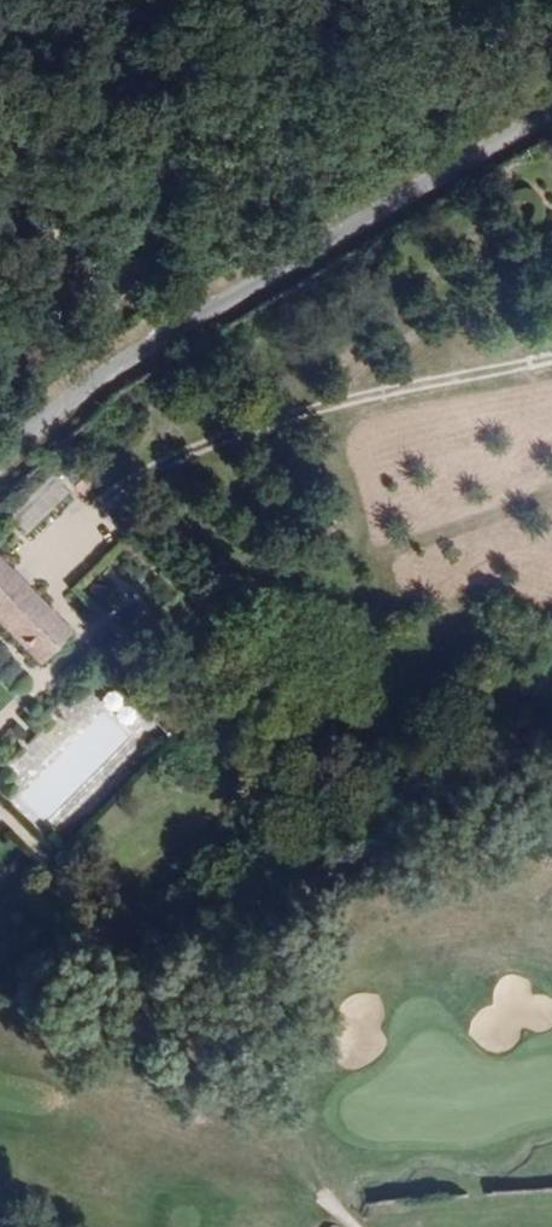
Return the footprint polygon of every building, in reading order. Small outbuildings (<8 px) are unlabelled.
[(0,558),(0,643),(43,687),(85,645),(62,621),(0,558)]
